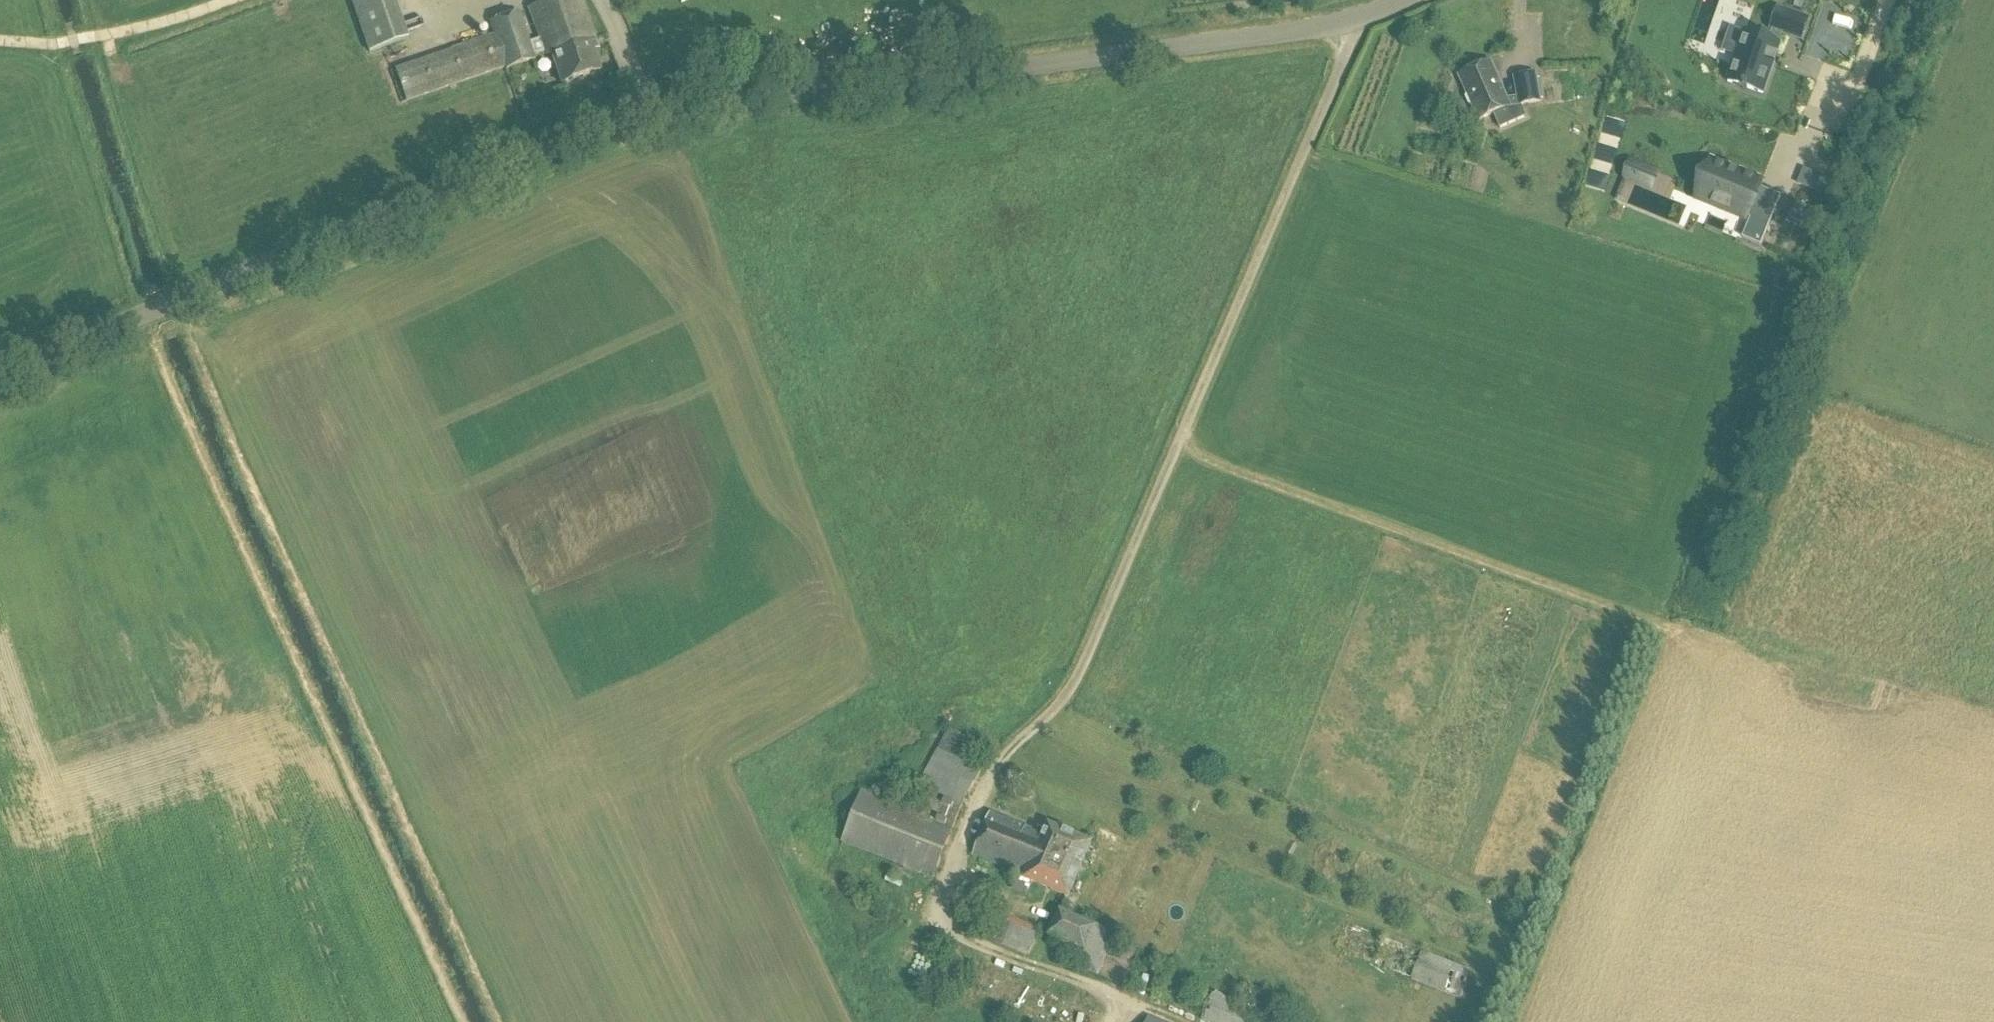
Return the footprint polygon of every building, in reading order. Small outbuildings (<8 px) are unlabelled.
[(369,52),(379,48),(408,38),(395,0),(351,0),(369,52)] [(530,42),(519,11),(490,21),(494,34),(395,68),(406,102),(535,59),(534,55),(543,53),(544,56),(549,55),(560,87),(601,73),(590,39),(594,38),(581,0),(553,0),(531,8),(541,38),(530,42)] [(1760,33),(1742,83),(1776,96),(1798,37),(1816,44),(1825,22),(1794,10),(1786,33),(1788,33),(1784,42),(1760,33)] [(1490,62),(1460,76),(1467,92),(1465,97),(1468,104),(1473,106),(1479,120),(1494,113),(1510,106),(1507,100),(1490,62)] [(1535,74),(1515,78),(1517,86),(1520,105),(1521,104),(1540,101),(1535,74)] [(1532,104),(1504,116),(1511,131),(1538,119),(1532,104)] [(1753,164),(1704,144),(1696,163),(1715,170),(1714,174),(1713,174),(1692,226),(1728,240),(1727,241),(1729,241),(1737,220),(1739,221),(1740,220),(1738,219),(1740,214),(1742,215),(1742,214),(1740,213),(1750,188),(1749,187),(1748,188),(1744,187),(1753,164)] [(1796,203),(1790,218),(1805,225),(1811,209),(1796,203)] [(929,794),(922,812),(919,819),(952,832),(963,805),(962,805),(985,765),(962,753),(970,739),(949,728),(919,784),(943,797),(943,799),(929,794)] [(919,819),(922,812),(863,789),(841,843),(934,879),(952,832),(919,819)] [(1049,825),(1045,834),(991,812),(974,855),(1017,873),(1016,876),(1017,876),(1012,889),(1026,894),(1031,882),(1068,898),(1091,842),(1049,825)] [(1013,916),(995,908),(982,937),(1000,945),(1013,916)] [(1047,936),(1084,951),(1078,967),(1099,976),(1116,933),(1058,908),(1047,936)] [(1472,970),(1386,937),(1375,966),(1461,999),(1472,970)] [(1269,1021),(1260,1018),(1262,1013),(1167,972),(1155,1001),(1168,1006),(1204,1021),(1269,1021)]
